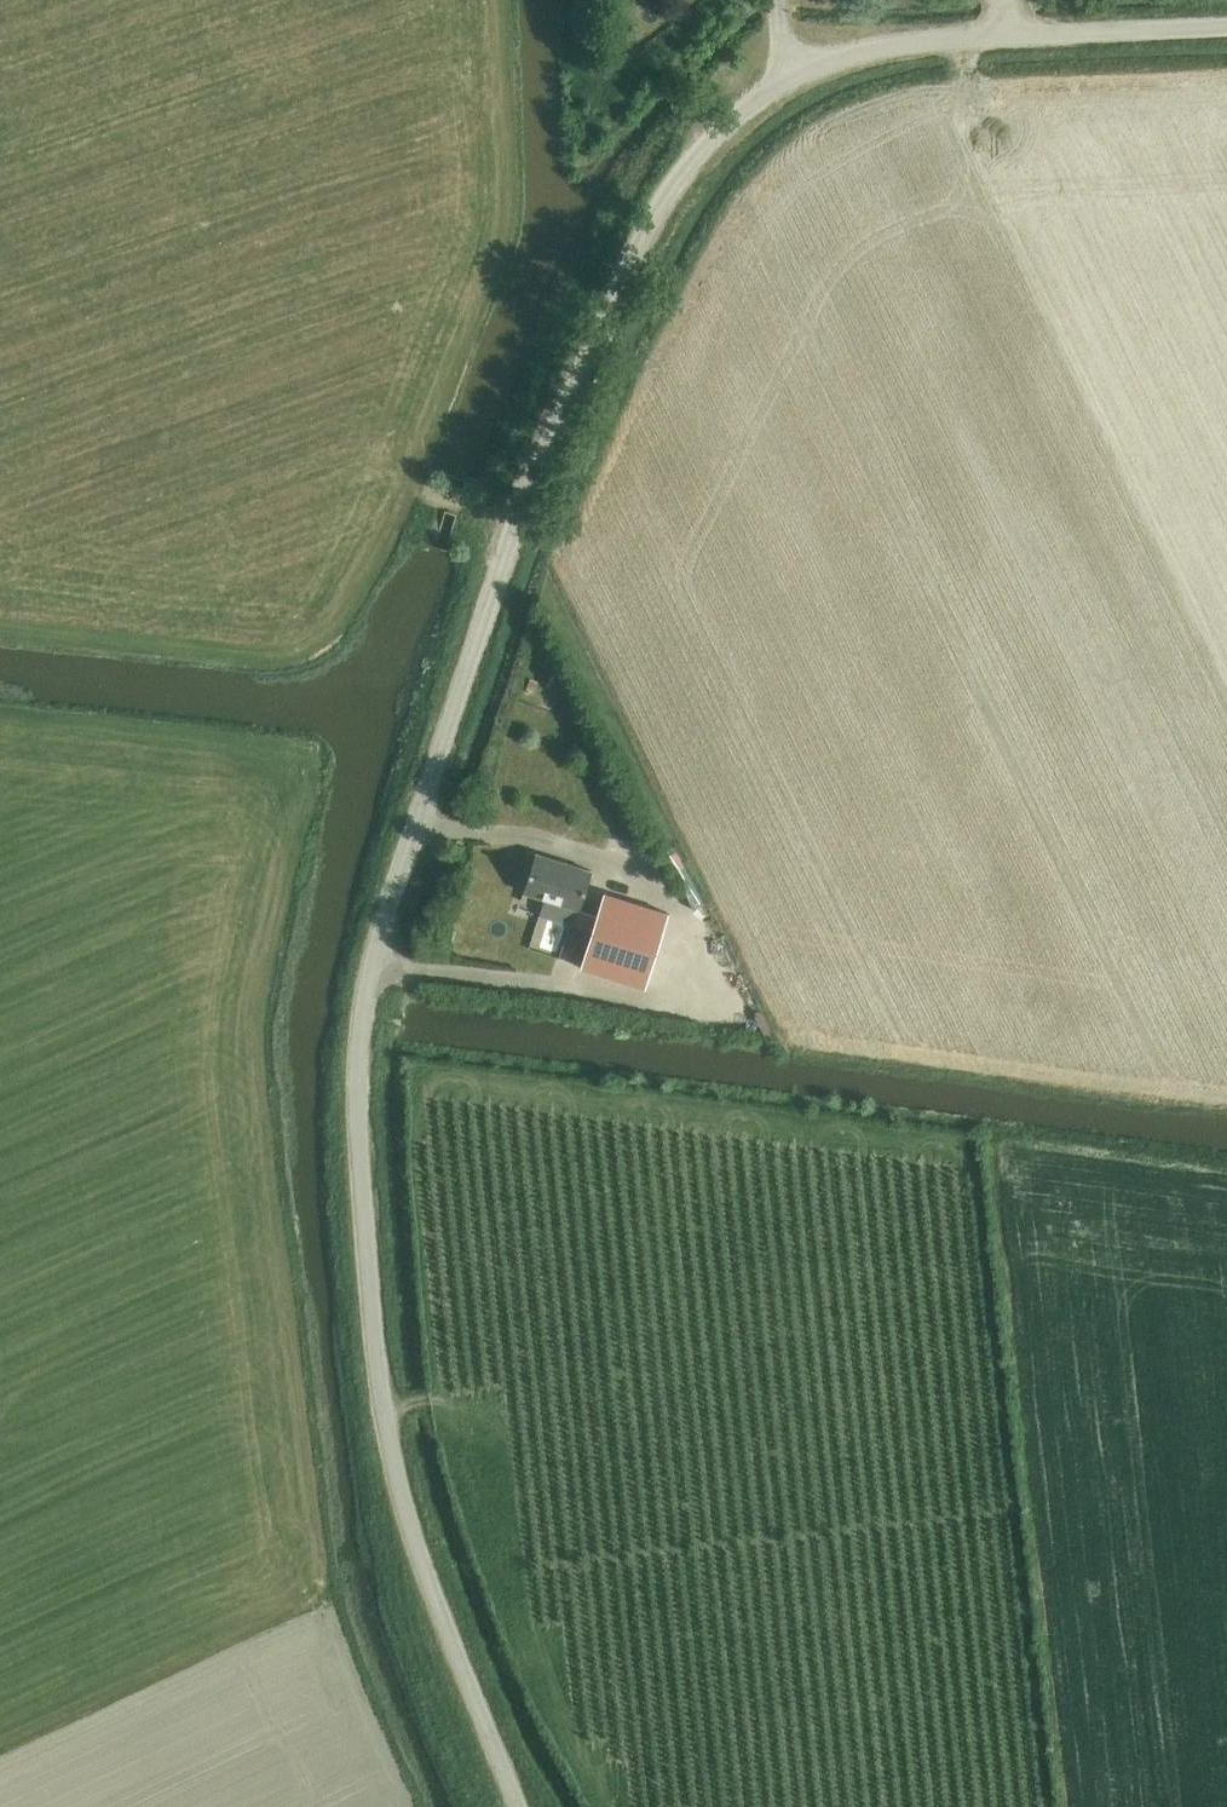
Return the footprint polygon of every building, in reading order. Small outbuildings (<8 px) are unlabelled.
[(580,910),(592,871),(535,853),(523,891),(580,910)] [(659,914),(605,897),(594,930),(585,960),(582,967),(637,984),(659,914)] [(574,938),(568,955),(585,960),(594,930),(578,925),(574,938)]
